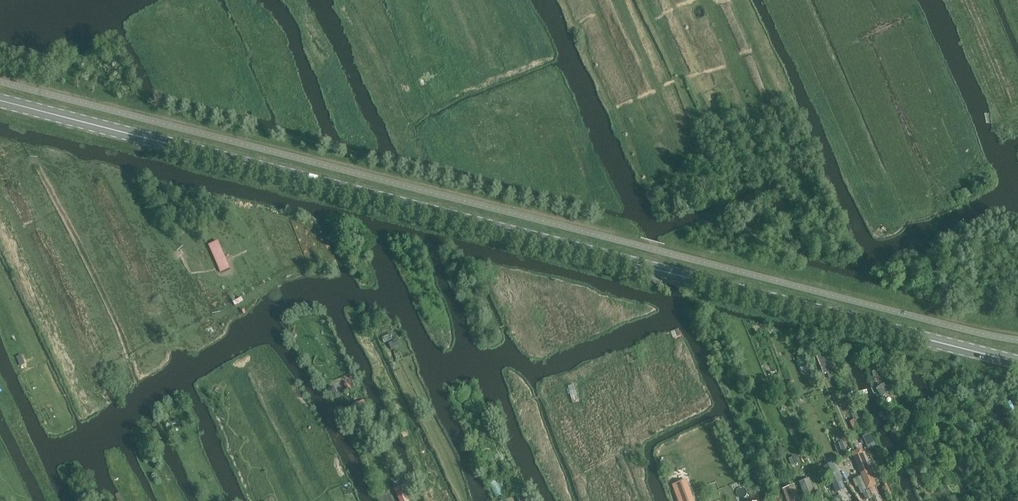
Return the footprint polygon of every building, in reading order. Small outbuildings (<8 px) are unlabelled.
[(209,243),(221,271),(231,267),(219,239),(209,243)] [(575,383),(569,385),(574,403),(581,401),(575,383)] [(884,383),(876,389),(881,397),(889,391),(884,383)] [(862,437),(868,449),(876,446),(870,433),(862,437)] [(834,444),(837,454),(846,450),(843,441),(834,444)] [(855,444),(859,453),(867,449),(863,441),(855,444)] [(849,473),(856,487),(858,487),(861,494),(863,493),(866,500),(872,498),(868,490),(866,491),(860,477),(858,477),(855,470),(849,473)] [(843,489),(837,474),(830,477),(836,492),(843,489)] [(687,478),(672,484),(679,500),(696,500),(687,478)] [(799,482),(805,499),(815,496),(809,479),(799,482)] [(399,500),(409,500),(402,485),(394,488),(399,500)] [(793,485),(784,489),(788,500),(799,500),(793,485)] [(836,500),(842,500),(839,496),(837,492),(832,494),(834,498),(836,500)] [(771,495),(773,500),(781,500),(777,493),(771,495)]
